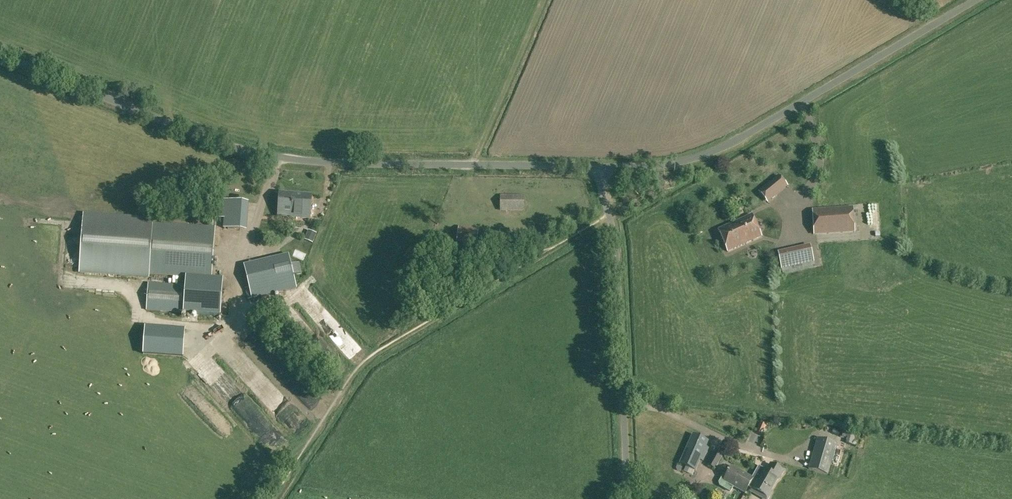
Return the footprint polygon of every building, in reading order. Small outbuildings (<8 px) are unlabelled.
[(779,174),(758,191),(768,203),(788,186),(779,174)] [(310,218),(312,196),(280,194),(279,210),(284,210),(284,217),(310,218)] [(524,211),(524,195),(500,195),(500,211),(524,211)] [(247,230),(249,202),(225,200),(223,228),(247,230)] [(813,235),(855,233),(853,206),(812,209),(813,235)] [(859,227),(865,227),(866,220),(871,220),(871,209),(859,209),(859,227)] [(146,311),(184,313),(220,316),(223,279),(212,278),(216,227),(153,222),(153,218),(83,214),(79,274),(150,279),(150,274),(186,277),(185,285),(148,283),(146,311)] [(728,252),(762,237),(752,215),(718,230),(728,252)] [(696,236),(702,231),(696,223),(690,227),(696,236)] [(783,274),(815,267),(814,262),(811,245),(778,252),(782,269),(783,274)] [(252,299),(297,288),(288,254),(244,265),(249,287),(245,288),(248,300),(252,299)] [(185,328),(147,325),(144,354),(183,357),(185,328)] [(762,435),(767,425),(760,422),(755,432),(762,435)] [(856,432),(852,443),(861,446),(865,435),(856,432)] [(703,461),(709,448),(706,447),(709,441),(692,434),(679,464),(677,465),(676,468),(676,470),(680,472),(683,465),(686,467),(683,471),(687,473),(689,468),(695,471),(700,460),(703,461)] [(828,475),(833,459),(837,444),(817,438),(808,469),(828,475)] [(715,469),(722,455),(715,451),(707,465),(715,469)] [(783,471),(771,464),(767,472),(759,467),(753,479),(749,486),(749,487),(752,488),(751,491),(765,498),(767,498),(771,492),(770,491),(778,478),(779,478),(783,471)] [(753,479),(732,467),(726,478),(723,476),(719,483),(720,485),(731,491),(733,486),(745,493),(749,487),(749,486),(753,479)]
